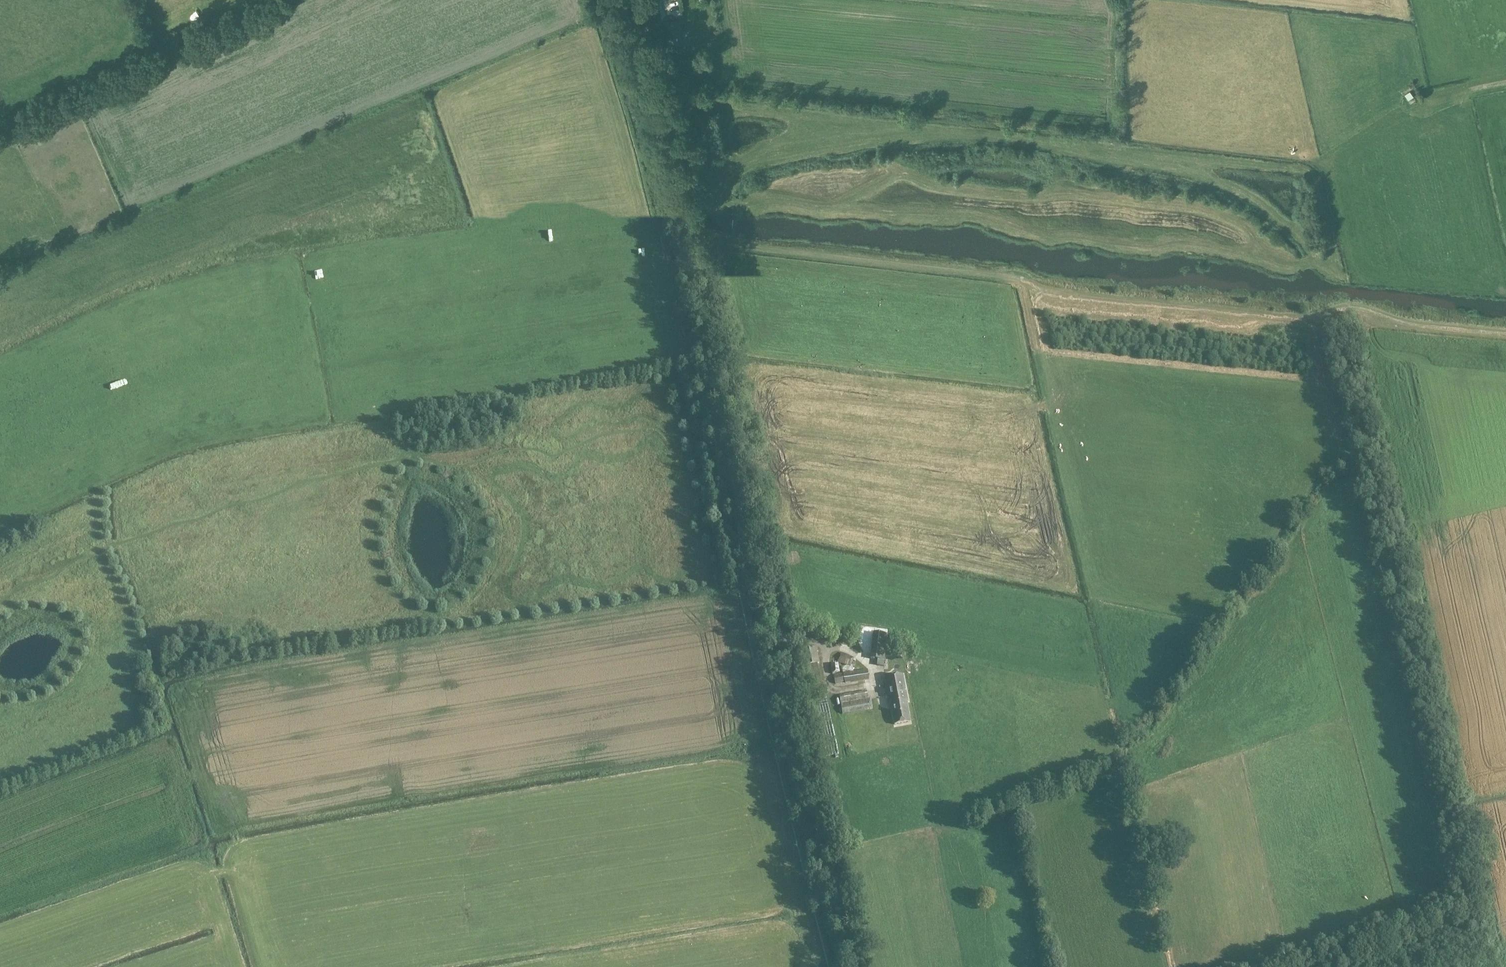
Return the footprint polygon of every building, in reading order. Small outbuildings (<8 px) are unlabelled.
[(682,48),(679,35),(676,20),(662,24),(668,51),(682,48)] [(1408,100),(1413,96),(1409,90),(1404,94),(1408,100)] [(730,251),(728,251),(728,246),(723,246),(722,258),(730,258),(730,251)] [(888,635),(874,633),(870,659),(878,660),(877,665),(884,666),(885,660),(884,660),(888,635)] [(818,665),(820,664),(817,653),(819,653),(818,649),(802,652),(806,668),(818,665)] [(840,673),(838,664),(831,665),(832,674),(840,673)] [(845,683),(845,684),(869,680),(868,670),(843,674),(834,676),(835,685),(845,683)] [(903,675),(885,679),(890,705),(891,705),(895,725),(910,722),(907,702),(908,702),(903,675)] [(822,686),(810,688),(812,696),(826,693),(824,685),(822,686)] [(840,696),(843,714),(843,715),(871,710),(867,691),(840,696)]
